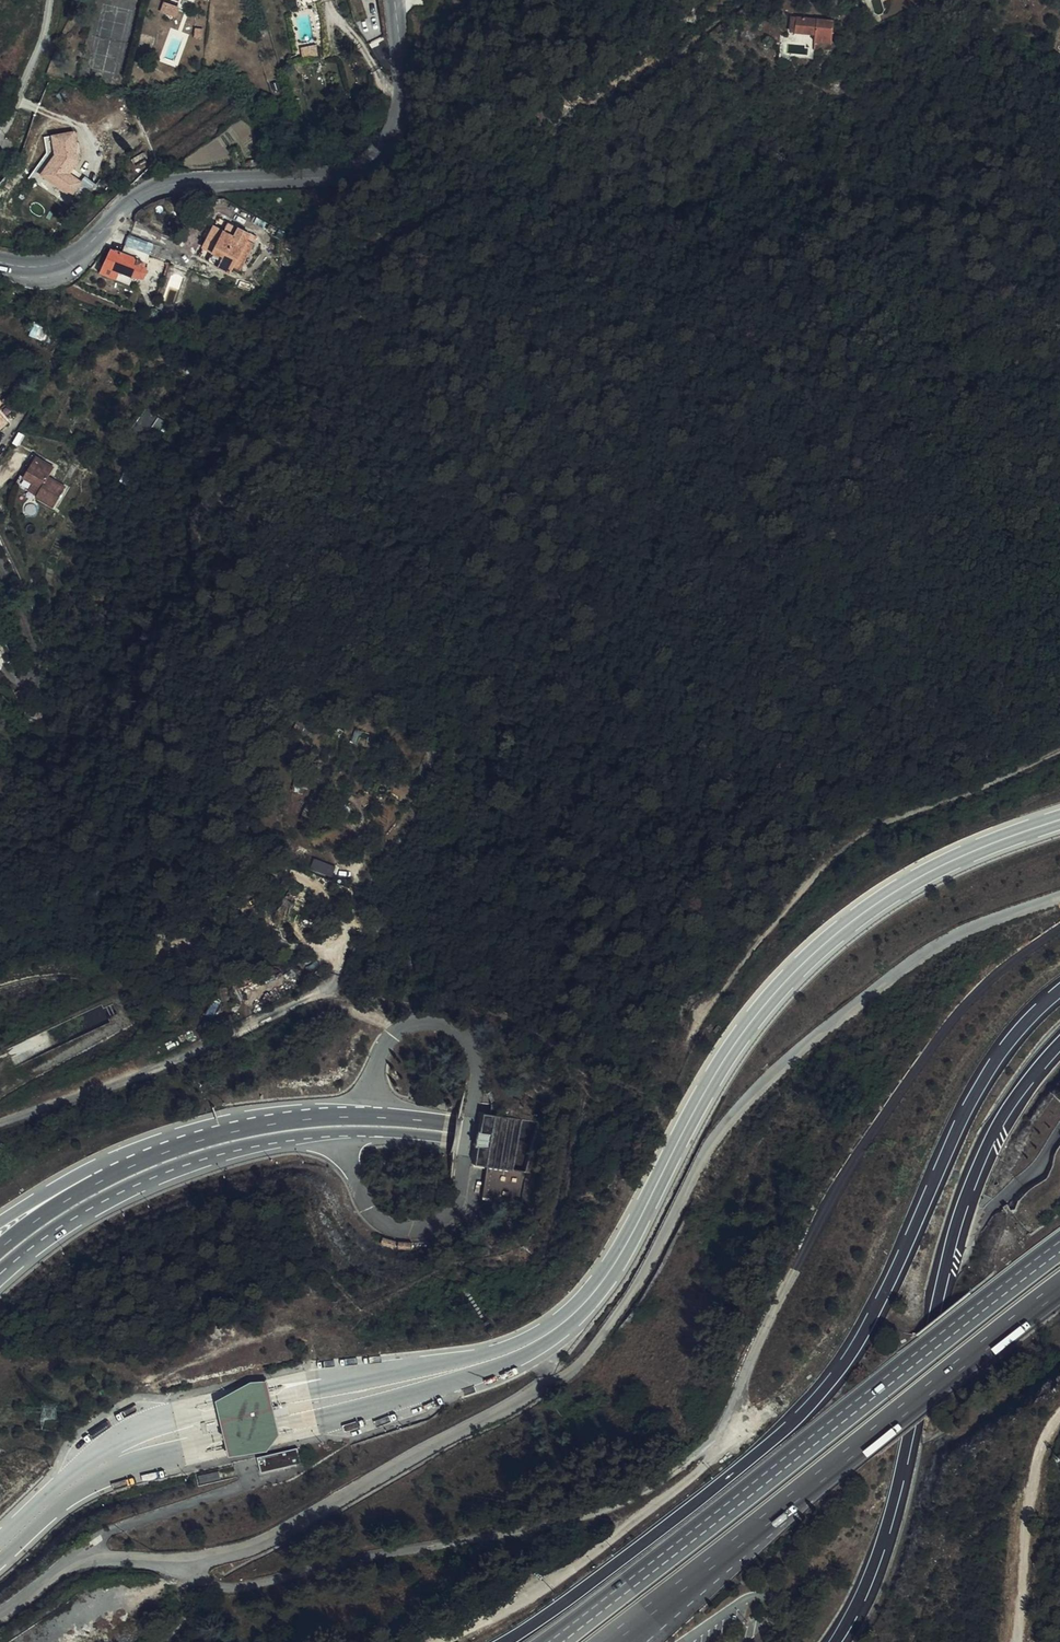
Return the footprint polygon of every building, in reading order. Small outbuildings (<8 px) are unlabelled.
[(379,13),(378,0),(371,0),(372,14),(379,13)] [(849,13),(860,11),(858,2),(847,5),(849,13)] [(175,18),(179,8),(164,3),(161,12),(175,18)] [(796,33),(816,35),(818,19),(798,17),(796,33)] [(818,19),(816,35),(816,43),(833,44),(835,21),(818,19)] [(310,57),(310,50),(299,52),(299,54),(291,57),(293,61),(300,58),(310,57)] [(301,114),(299,102),(292,104),(295,116),(301,114)] [(75,131),(50,133),(54,154),(39,173),(70,196),(81,182),(69,172),(79,155),(75,131)] [(235,260),(242,264),(253,245),(246,240),(249,234),(228,222),(223,230),(215,225),(198,255),(229,271),(232,266),(235,260)] [(125,243),(149,253),(152,243),(129,233),(125,243)] [(145,262),(149,253),(125,243),(122,252),(117,250),(116,251),(111,249),(100,273),(117,280),(120,273),(132,277),(133,277),(134,279),(142,279),(147,273),(145,267),(142,266),(143,261),(145,262)] [(239,269),(242,264),(235,260),(232,266),(239,269)] [(129,285),(132,277),(120,273),(117,280),(129,285)] [(2,417),(5,420),(17,410),(6,397),(2,400),(6,404),(0,409),(0,419),(2,417)] [(36,457),(32,455),(20,475),(23,478),(36,457)] [(54,468),(36,457),(23,478),(33,483),(41,488),(37,495),(36,497),(53,508),(65,488),(48,477),(54,468)] [(41,488),(33,483),(29,490),(37,495),(41,488)] [(13,694),(20,707),(27,704),(20,690),(13,694)] [(24,721),(34,727),(38,720),(40,721),(41,710),(33,709),(30,709),(28,711),(26,713),(24,716),(24,721)] [(315,859),(312,869),(334,873),(336,863),(315,859)] [(279,1434),(268,1380),(250,1381),(216,1399),(230,1454),(268,1449),(279,1434)] [(297,1448),(257,1458),(260,1472),(300,1463),(297,1448)]
